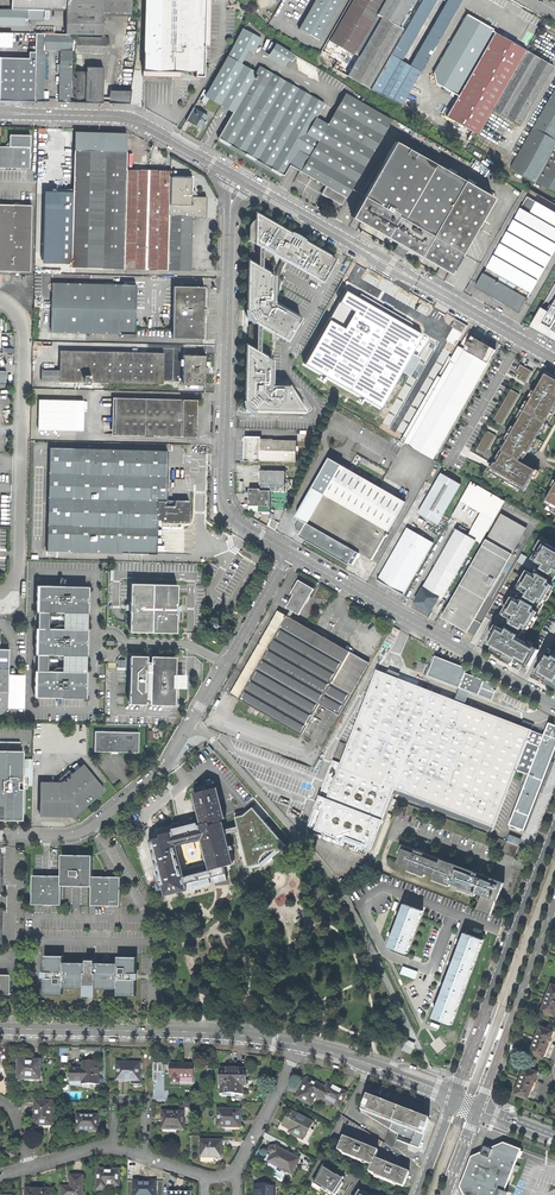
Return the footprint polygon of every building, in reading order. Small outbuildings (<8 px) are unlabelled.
[(65,8),(66,0),(12,0),(11,7),(65,8)] [(65,8),(66,13),(65,33),(72,34),(102,34),(103,13),(103,0),(66,0),(65,8)] [(103,13),(130,13),(130,0),(103,0),(103,13)] [(204,76),(204,45),(210,45),(211,0),(145,0),(143,71),(170,71),(195,71),(195,76),(204,76)] [(318,41),(341,0),(314,0),(297,29),(318,41)] [(329,42),(352,55),(353,53),(358,56),(346,76),(367,88),(401,29),(397,27),(412,0),(353,0),(329,42)] [(370,90),(401,105),(451,17),(441,12),(410,67),(400,61),(435,0),(421,0),(370,90)] [(441,12),(451,17),(461,0),(448,0),(441,12)] [(23,26),(25,20),(43,20),(43,28),(36,28),(35,33),(65,33),(66,13),(43,12),(43,10),(0,8),(0,25),(23,26)] [(479,21),(466,14),(433,73),(436,83),(457,96),(494,32),(491,31),(492,29),(479,21)] [(322,194),(341,205),(390,119),(345,94),(327,125),(316,118),(324,104),(259,66),(255,73),(242,66),(243,65),(240,64),(248,49),(253,52),(261,38),(243,28),(205,95),(204,95),(201,101),(204,103),(207,98),(220,105),(220,104),(233,112),(218,138),(256,160),(283,175),(289,165),(322,184),(326,187),(322,194)] [(11,46),(12,32),(0,32),(0,46),(11,46)] [(508,40),(494,32),(457,96),(445,117),(471,131),(466,139),(473,142),(492,109),(526,51),(508,40)] [(35,33),(35,46),(35,58),(34,100),(42,100),(43,48),(60,49),(59,92),(59,101),(71,101),(72,70),(72,50),(72,37),(72,34),(65,33),(35,33)] [(75,52),(109,53),(109,38),(72,37),(72,50),(75,50),(75,52)] [(269,54),(285,63),(291,52),(276,43),(269,54)] [(541,60),(526,51),(492,109),(520,125),(553,67),(541,60)] [(34,100),(35,58),(28,58),(0,57),(0,99),(34,100)] [(71,101),(102,102),(102,84),(103,67),(87,66),(86,71),(76,71),(76,68),(74,68),(74,71),(72,70),(71,101)] [(509,170),(530,181),(553,192),(554,193),(554,89),(509,170)] [(130,90),(110,90),(109,102),(128,103),(130,90)] [(207,116),(193,108),(186,119),(201,128),(204,123),(207,116)] [(78,133),(77,152),(126,152),(126,134),(78,133)] [(0,146),(0,167),(29,168),(30,134),(9,134),(9,146),(0,146)] [(398,244),(448,273),(460,253),(480,218),(480,219),(493,197),(394,141),(363,196),(351,217),(398,244)] [(169,270),(190,270),(191,216),(194,216),(194,217),(205,217),(205,206),(205,197),(190,196),(190,191),(192,191),(192,176),(181,176),(171,175),(171,171),(156,170),(127,169),(128,152),(126,152),(77,152),(76,152),(73,193),(71,264),(71,267),(169,269),(169,270)] [(71,264),(73,193),(45,192),(43,263),(71,264)] [(518,311),(526,298),(525,297),(529,292),(554,248),(554,213),(527,197),(526,198),(486,267),(483,273),(482,273),(475,286),(488,294),(488,295),(496,300),(504,304),(505,304),(518,311)] [(0,204),(0,271),(30,272),(32,205),(0,204)] [(248,240),(279,257),(288,262),(322,282),(335,258),(301,239),(299,243),(290,238),(292,234),(255,212),(255,218),(254,219),(251,221),(250,222),(249,225),(248,240)] [(296,236),(292,234),(290,238),(299,243),(301,239),(296,236)] [(278,265),(274,278),(274,297),(277,304),(278,304),(278,280),(281,268),(284,262),(288,262),(279,257),(281,261),(278,265)] [(246,310),(252,321),(287,340),(300,317),(280,305),(278,305),(278,304),(277,304),(274,297),(274,278),(274,275),(248,260),(246,302),(246,310)] [(135,333),(136,284),(52,282),(51,321),(48,321),(48,325),(51,325),(51,331),(135,333)] [(530,326),(554,340),(554,282),(530,326)] [(204,286),(174,285),(173,337),(203,338),(204,312),(204,286)] [(359,298),(347,291),(305,364),(382,408),(402,372),(409,376),(410,376),(421,358),(419,357),(414,354),(425,335),(411,327),(359,298)] [(361,294),(359,298),(411,327),(413,324),(361,294)] [(481,342),(472,337),(458,361),(448,356),(400,441),(433,460),(495,350),(481,342)] [(252,410),(306,411),(288,384),(277,384),(272,379),(272,359),(245,344),(244,397),(244,402),(252,410)] [(101,382),(164,383),(164,373),(164,369),(164,364),(171,365),(171,358),(164,358),(165,353),(60,350),(59,370),(41,370),(41,380),(50,380),(81,381),(90,381),(101,382)] [(183,384),(205,385),(206,368),(206,354),(184,353),(184,367),(184,370),(183,384)] [(519,375),(517,380),(526,385),(535,371),(520,362),(514,372),(519,375)] [(499,452),(501,453),(496,461),(494,460),(487,472),(525,494),(538,470),(523,461),(522,461),(526,453),(529,455),(554,410),(554,378),(545,372),(534,392),(508,437),(499,452)] [(81,389),(81,381),(50,380),(50,389),(81,389)] [(101,390),(101,382),(90,381),(90,390),(101,390)] [(510,388),(491,421),(502,428),(521,394),(510,388)] [(194,416),(194,400),(113,398),(113,407),(110,407),(110,422),(112,422),(112,434),(193,436),(194,416)] [(89,429),(89,399),(39,399),(39,429),(89,429)] [(487,429),(474,450),(485,457),(498,435),(487,429)] [(260,460),(296,461),(296,441),(260,440),(260,437),(244,437),(244,448),(244,460),(260,461),(260,460)] [(189,492),(183,492),(184,451),(50,448),(47,551),(156,554),(157,520),(160,520),(188,520),(189,500),(189,492)] [(372,560),(405,501),(338,462),(340,460),(334,456),(332,459),(330,458),(296,517),(299,519),(297,521),(299,522),(302,530),(300,532),(301,533),(299,536),(325,551),(349,565),(350,563),(353,565),(359,553),(372,560)] [(284,491),(285,471),(260,471),(260,488),(249,488),(249,503),(258,504),(270,504),(270,490),(284,491)] [(417,513),(437,524),(460,484),(441,473),(417,513)] [(442,598),(447,601),(505,501),(471,481),(462,497),(490,513),(475,540),(456,529),(415,602),(423,606),(431,611),(439,597),(442,599),(442,598)] [(542,504),(554,511),(554,482),(542,504)] [(467,631),(526,527),(502,514),(443,617),(455,625),(467,631)] [(390,587),(403,595),(433,543),(407,528),(377,580),(378,580),(377,582),(381,585),(383,583),(390,587)] [(493,652),(519,667),(520,664),(522,665),(521,667),(528,671),(541,649),(534,646),(536,643),(528,639),(527,641),(526,641),(527,638),(526,637),(532,627),(532,628),(538,618),(536,616),(537,614),(539,616),(546,603),(547,601),(554,590),(553,590),(554,588),(554,589),(554,588),(554,547),(539,538),(532,550),(534,551),(530,557),(521,552),(515,562),(526,569),(520,580),(522,581),(522,583),(521,582),(517,590),(523,593),(519,600),(511,595),(505,606),(508,608),(507,609),(506,608),(498,622),(505,625),(503,628),(500,626),(498,629),(496,628),(486,645),(494,649),(493,652)] [(319,704),(338,715),(368,663),(321,635),(288,616),(292,611),(299,615),(314,589),(298,580),(291,593),(293,595),(286,607),(290,610),(286,615),(277,610),(230,694),(301,735),(319,704)] [(130,631),(152,632),(153,584),(131,584),(130,631)] [(152,632),(176,633),(177,612),(179,612),(179,609),(179,605),(177,605),(178,585),(153,584),(152,632)] [(49,612),(82,613),(83,586),(37,585),(36,611),(38,611),(38,628),(36,627),(35,654),(37,654),(37,670),(35,670),(34,696),(80,698),(81,671),(48,670),(48,654),(81,655),(82,642),(82,629),(49,628),(49,612)] [(8,707),(10,649),(0,649),(0,714),(2,714),(8,707)] [(171,704),(175,704),(175,684),(177,684),(178,680),(178,677),(175,677),(176,656),(130,655),(129,703),(146,703),(146,701),(150,701),(150,703),(171,704)] [(543,781),(554,751),(554,749),(554,725),(549,722),(544,734),(465,703),(469,692),(492,700),(495,693),(492,691),(495,684),(465,672),(466,669),(435,656),(427,675),(459,687),(454,700),(398,678),(399,674),(389,670),(387,673),(376,669),(339,763),(332,760),(314,808),(314,809),(307,827),(370,851),(392,793),(491,832),(493,827),(494,827),(516,770),(543,781)] [(540,672),(554,681),(554,656),(553,658),(548,656),(541,667),(543,668),(540,672)] [(115,751),(138,752),(139,732),(95,731),(94,751),(115,751)] [(22,819),(22,788),(18,788),(18,781),(22,781),(23,750),(0,750),(0,819),(22,819)] [(40,783),(39,813),(55,813),(55,812),(62,812),(67,812),(69,814),(79,806),(81,807),(103,788),(84,765),(73,775),(69,770),(54,783),(40,783)] [(543,781),(528,775),(508,826),(523,832),(540,788),(543,781)] [(152,839),(162,883),(164,889),(165,894),(187,889),(186,883),(214,877),(225,874),(224,867),(233,865),(223,822),(222,823),(221,820),(225,819),(223,811),(217,788),(196,793),(204,824),(199,826),(198,823),(181,827),(181,826),(174,828),(173,825),(158,829),(160,837),(158,837),(152,839)] [(230,809),(223,811),(225,819),(232,817),(230,809)] [(507,841),(518,845),(520,839),(510,835),(507,841)] [(501,853),(514,857),(519,846),(506,841),(501,853)] [(477,909),(491,915),(502,887),(504,883),(401,844),(398,854),(400,855),(397,863),(408,867),(407,870),(424,876),(426,874),(434,877),(433,880),(450,886),(451,883),(457,885),(458,883),(460,884),(459,886),(458,889),(475,895),(476,893),(482,895),(484,896),(481,904),(479,903),(477,909)] [(62,855),(61,876),(61,886),(92,887),(92,876),(92,856),(77,856),(62,855)] [(227,880),(225,874),(214,877),(216,883),(227,880)] [(61,905),(61,886),(61,876),(47,875),(33,875),(32,904),(61,905)] [(107,877),(92,876),(92,887),(91,905),(120,906),(121,877),(107,877)] [(388,946),(406,953),(422,911),(404,905),(400,915),(391,938),(388,946)] [(432,1018),(450,1025),(482,940),(464,933),(460,944),(452,965),(444,985),(436,1008),(432,1018)] [(116,996),(136,996),(136,984),(133,981),(133,977),(133,974),(136,970),(136,957),(117,957),(117,963),(94,963),(95,960),(86,960),(86,963),(63,963),(63,956),(44,956),(44,968),(47,972),(47,975),(47,979),(44,982),(44,995),(54,995),(54,994),(56,994),(56,995),(62,995),(63,988),(91,989),(117,989),(116,996)] [(8,994),(8,974),(0,974),(0,994),(8,994)] [(554,1016),(554,1014),(554,986),(551,984),(551,985),(550,985),(547,990),(549,991),(546,998),(543,1004),(542,1004),(540,1010),(541,1010),(541,1011),(554,1016)] [(530,1053),(543,1058),(553,1031),(540,1026),(540,1027),(538,1027),(536,1032),(537,1033),(535,1039),(532,1046),(531,1046),(529,1052),(530,1052),(530,1053)] [(18,1067),(17,1072),(18,1072),(18,1079),(22,1079),(24,1079),(25,1078),(40,1078),(41,1061),(19,1061),(18,1067)] [(82,1069),(70,1068),(70,1081),(82,1081),(82,1084),(90,1085),(90,1084),(94,1084),(98,1084),(98,1085),(99,1085),(99,1062),(91,1062),(82,1062),(82,1069)] [(116,1063),(116,1081),(129,1081),(138,1081),(138,1074),(140,1074),(140,1063),(126,1063),(116,1063)] [(165,1063),(154,1063),(155,1080),(160,1080),(160,1071),(165,1071),(165,1063)] [(171,1078),(171,1084),(176,1084),(180,1084),(180,1078),(194,1078),(194,1065),(171,1064),(170,1078),(171,1078)] [(514,1094),(528,1099),(538,1072),(525,1066),(524,1067),(523,1067),(521,1072),(522,1073),(519,1080),(517,1087),(516,1087),(513,1092),(515,1093),(514,1094)] [(233,1095),(243,1095),(243,1087),(247,1087),(247,1079),(247,1069),(232,1069),(220,1069),(220,1087),(221,1087),(221,1095),(223,1095),(223,1097),(232,1097),(233,1095)] [(297,1098),(311,1105),(315,1098),(319,1100),(321,1098),(339,1108),(347,1093),(328,1084),(326,1088),(308,1078),(303,1087),(297,1098)] [(82,1093),(67,1092),(66,1100),(81,1100),(82,1093)] [(394,1149),(397,1140),(407,1112),(385,1104),(367,1097),(362,1112),(390,1130),(385,1143),(394,1149)] [(35,1124),(51,1125),(52,1101),(35,1100),(35,1109),(36,1109),(35,1119),(35,1124)] [(174,1130),(185,1130),(185,1109),(180,1109),(180,1111),(162,1111),(162,1116),(163,1116),(163,1120),(162,1120),(162,1130),(174,1130)] [(218,1110),(218,1127),(234,1127),(241,1127),(241,1118),(241,1110),(234,1110),(234,1111),(230,1111),(230,1110),(218,1110)] [(288,1134),(291,1138),(309,1147),(311,1143),(309,1141),(315,1130),(311,1128),(314,1122),(291,1110),(287,1117),(285,1115),(282,1120),(278,1129),(288,1134)] [(410,1145),(419,1149),(429,1121),(416,1116),(407,1112),(397,1140),(410,1145)] [(76,1114),(76,1127),(83,1128),(83,1131),(91,1131),(98,1131),(98,1124),(97,1124),(97,1120),(98,1120),(98,1114),(76,1114)] [(343,1155),(372,1167),(375,1160),(378,1152),(359,1144),(343,1138),(338,1151),(343,1153),(343,1155)] [(222,1141),(201,1141),(201,1157),(216,1158),(222,1158),(222,1141)] [(466,1194),(509,1194),(509,1190),(524,1148),(503,1141),(476,1153),(471,1156),(460,1186),(464,1194),(466,1194)] [(14,1147),(5,1150),(8,1158),(16,1156),(14,1147)] [(270,1152),(267,1152),(265,1156),(263,1161),(265,1164),(278,1170),(279,1168),(286,1172),(287,1171),(292,1174),(300,1158),(277,1147),(276,1148),(274,1147),(272,1147),(270,1148),(270,1150),(270,1152)] [(374,1178),(404,1189),(409,1173),(390,1166),(375,1160),(372,1167),(369,1174),(373,1176),(374,1178)] [(327,1193),(328,1191),(334,1194),(336,1194),(341,1188),(344,1183),(342,1182),(344,1178),(338,1175),(324,1166),(316,1181),(317,1182),(316,1185),(327,1193)] [(97,1190),(106,1190),(106,1186),(118,1186),(119,1169),(106,1169),(97,1169),(97,1190)] [(83,1176),(76,1176),(70,1176),(70,1186),(62,1186),(62,1194),(82,1194),(83,1176)] [(133,1181),(133,1194),(155,1194),(155,1181),(145,1181),(133,1181)] [(275,1186),(255,1185),(255,1193),(255,1194),(275,1194),(275,1186)]
